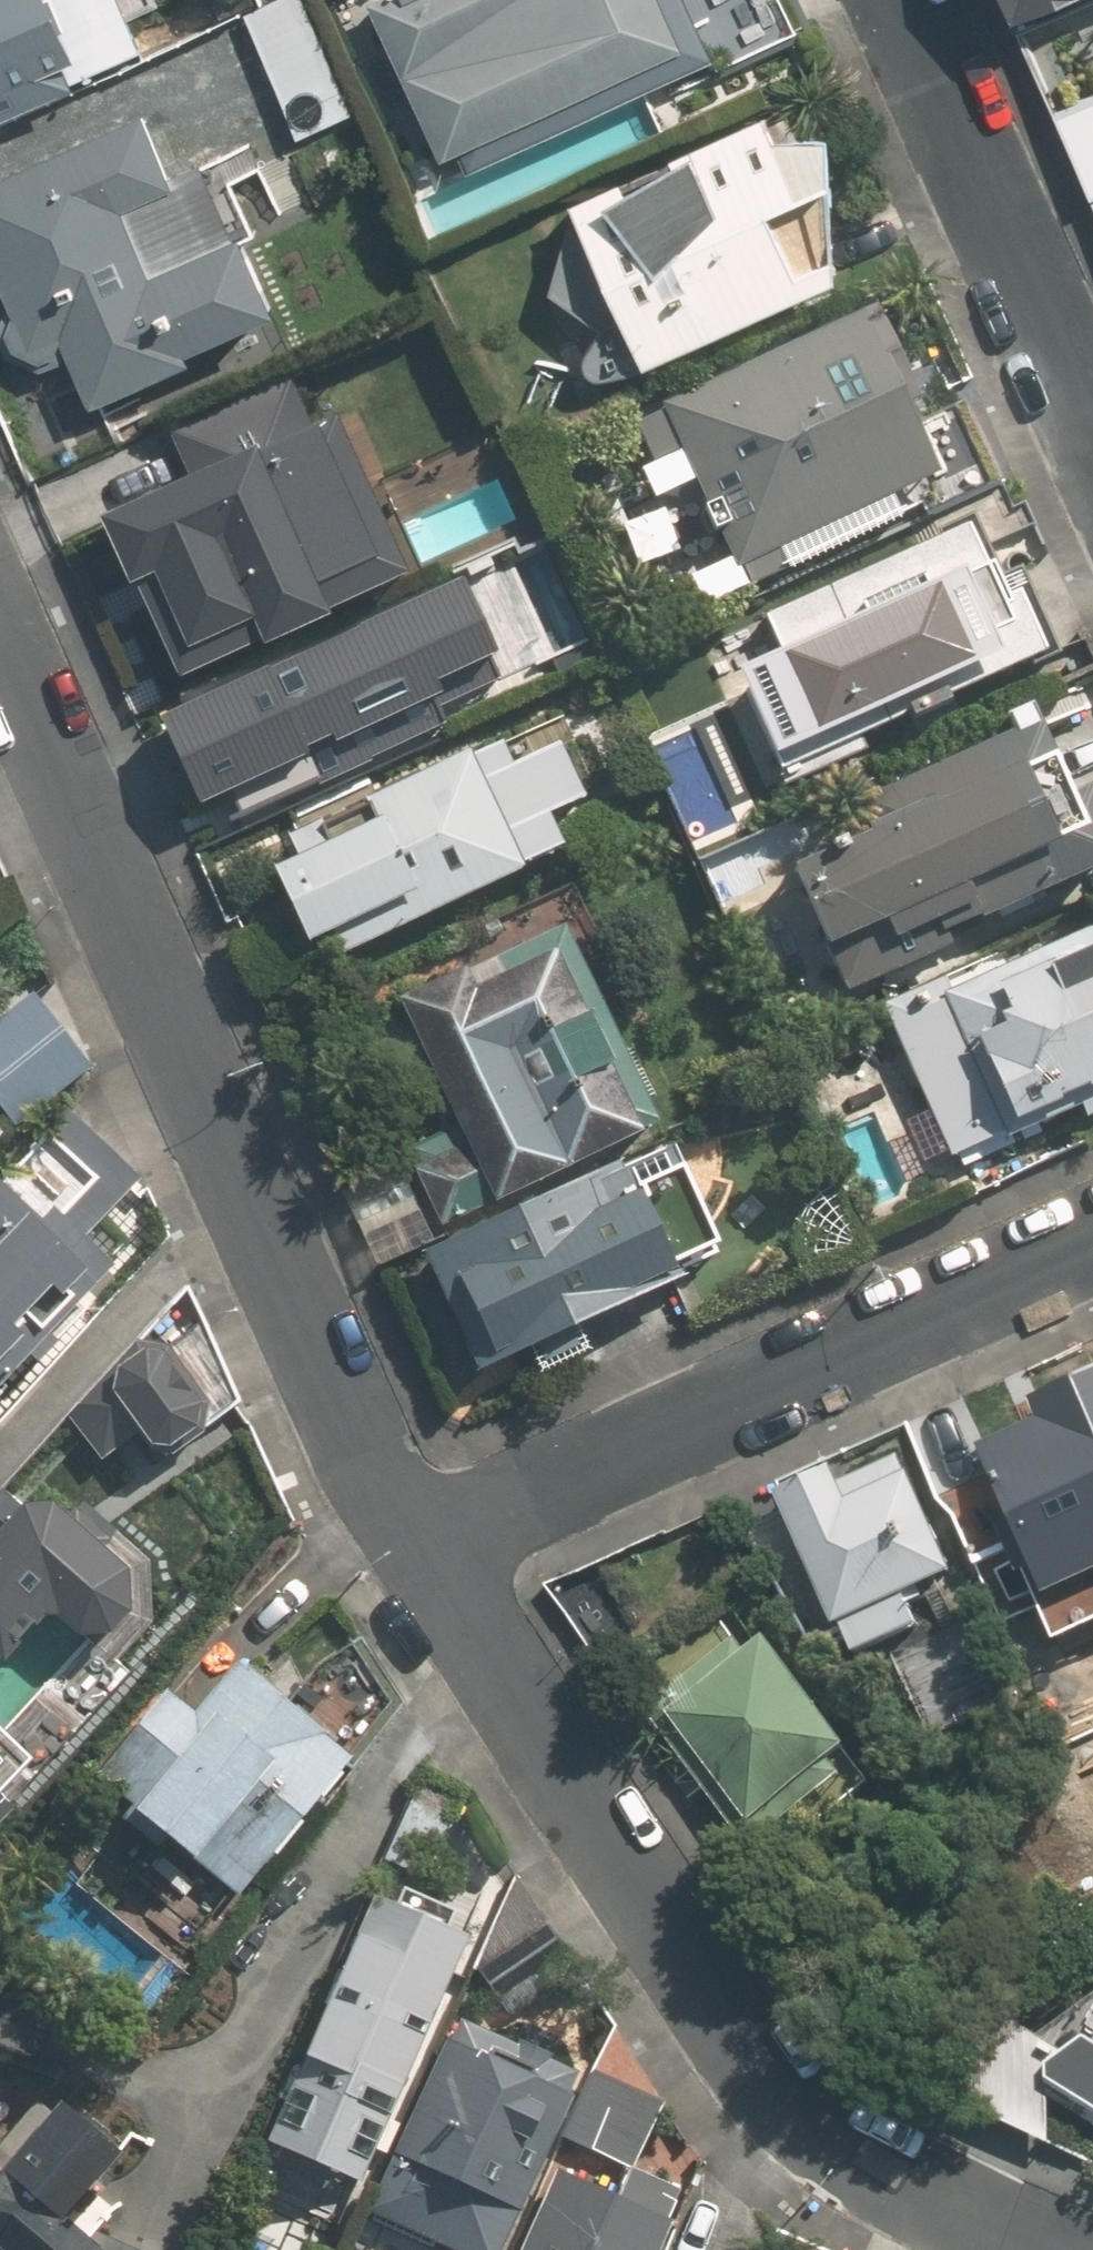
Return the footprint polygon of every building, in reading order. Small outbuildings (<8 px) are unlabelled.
[(136,54),(112,0),(0,0),(0,116),(136,54)] [(254,0),(210,0),(217,18),(255,2),(254,0)] [(456,47),(427,61),(465,142),(513,118),(528,151),(726,58),(699,0),(434,0),(456,47)] [(1012,21),(1060,0),(1003,0),(1012,21)] [(1068,37),(1092,90),(1092,26),(1068,37)] [(1052,115),(1088,195),(1092,192),(1092,95),(1052,115)] [(152,125),(150,118),(0,184),(0,275),(14,306),(0,336),(11,359),(50,373),(79,358),(98,402),(225,345),(159,197),(181,188),(170,165),(179,160),(161,120),(152,125)] [(585,361),(587,386),(628,380),(656,367),(845,280),(834,141),(780,141),(770,118),(572,210),(575,218),(549,301),(604,337),(585,361)] [(953,462),(877,300),(665,399),(668,405),(637,420),(653,454),(685,440),(750,578),(791,559),(782,541),(953,462)] [(180,434),(58,488),(95,571),(130,555),(182,671),(365,589),(326,499),(355,487),(325,419),(301,430),(279,380),(212,412),(220,430),(185,446),(180,434)] [(982,513),(774,608),(792,646),(756,662),(765,681),(748,689),(788,779),(873,741),(868,731),(1063,643),(1035,583),(1017,591),(982,513)] [(510,665),(466,568),(168,705),(211,798),(243,783),(251,799),(448,709),(442,696),(510,665)] [(991,732),(858,790),(873,825),(807,855),(841,936),(833,939),(851,977),(956,931),(951,921),(1072,869),(1024,757),(1005,765),(991,732)] [(590,790),(567,739),(521,759),(512,739),(487,750),(484,744),(378,791),(379,794),(296,832),(305,854),(285,863),(318,938),(341,927),(350,948),(537,865),(535,858),(576,839),(559,802),(590,790)] [(412,1141),(446,1216),(667,1115),(576,914),(406,992),(463,1118),(412,1141)] [(951,997),(944,982),(884,1009),(957,1169),(1087,1109),(1092,1121),(1092,932),(951,997)] [(0,1013),(0,1107),(14,1124),(86,1065),(27,992),(0,1013)] [(0,1174),(0,1383),(116,1261),(86,1232),(141,1174),(67,1104),(0,1174)] [(651,1147),(441,1244),(493,1360),(704,1263),(651,1147)] [(218,1409),(179,1344),(129,1374),(169,1439),(218,1409)] [(1018,1405),(1025,1419),(970,1446),(1046,1600),(1092,1576),(1092,1368),(1018,1405)] [(966,1570),(909,1457),(855,1484),(844,1464),(787,1493),(854,1627),(863,1622),(876,1648),(934,1619),(921,1593),(966,1570)] [(76,1617),(81,1620),(88,1623),(93,1625),(100,1625),(106,1625),(113,1624),(118,1621),(124,1617),(128,1613),(132,1608),(134,1601),(136,1595),(137,1588),(136,1583),(135,1577),(132,1570),(129,1565),(126,1562),(32,1478),(0,1515),(0,1642),(3,1645),(50,1593),(76,1617)] [(754,1623),(649,1702),(755,1843),(863,1763),(848,1744),(859,1736),(778,1629),(766,1638),(754,1623)] [(170,1686),(101,1770),(247,1889),(363,1748),(246,1651),(197,1707),(170,1686)] [(14,1755),(0,1742),(0,1771),(14,1755)] [(463,1799),(420,1781),(383,1867),(426,1886),(463,1799)] [(515,1878),(476,1964),(505,1999),(567,1957),(515,1878)] [(405,2101),(479,1936),(386,1895),(314,2058),(317,2060),(279,2146),(310,2161),(325,2127),(379,2151),(403,2099),(405,2101)] [(382,2210),(472,2249),(508,2249),(588,2071),(467,2018),(382,2210)] [(977,2052),(975,2101),(1055,2139),(1056,2091),(1092,2114),(1092,2040),(1086,2052),(1037,2022),(1032,2025),(977,2052)] [(567,2138),(572,2141),(560,2169),(556,2167),(521,2249),(658,2249),(672,2216),(667,2214),(681,2184),(624,2160),(652,2094),(594,2070),(567,2138)] [(22,2117),(0,2140),(0,2249),(147,2249),(136,2245),(94,2228),(72,2211),(130,2148),(69,2091),(47,2115),(34,2102),(22,2117)]
